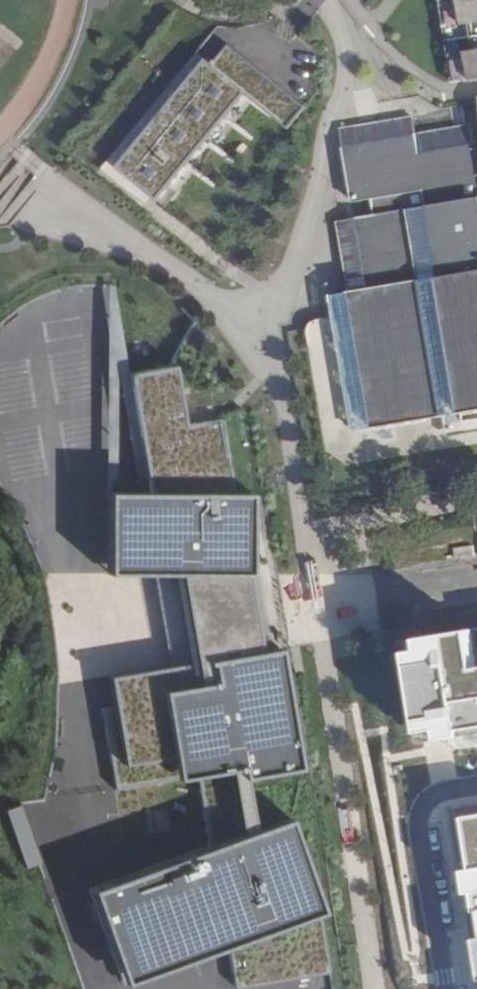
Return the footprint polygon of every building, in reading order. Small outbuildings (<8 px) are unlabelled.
[(442,2),(448,43),(476,38),(476,0),(454,0),(442,2)] [(448,43),(454,85),(476,81),(476,38),(448,43)] [(211,63),(122,169),(167,207),(256,101),(291,131),(308,110),(233,48),(217,68),(211,63)] [(417,135),(414,117),(341,129),(356,220),(337,223),(349,295),(330,298),(353,433),(476,412),(476,125),(417,135)] [(88,890),(122,984),(228,947),(234,987),(235,988),(236,988),(248,988),(327,976),(329,975),(330,974),(331,974),(331,973),(331,972),(331,971),(322,914),(323,913),(281,649),(261,652),(248,576),(253,576),(254,495),(236,494),(224,420),(188,426),(179,367),(138,374),(137,374),(136,374),(135,375),(134,376),(134,377),(133,377),(133,378),(133,379),(133,380),(134,386),(151,493),(108,493),(108,574),(155,575),(171,667),(109,677),(110,681),(107,681),(112,708),(103,710),(116,790),(198,777),(210,847),(88,890)] [(409,642),(426,742),(476,734),(476,628),(409,642)] [(29,866),(43,861),(22,804),(9,809),(29,866)] [(460,815),(476,918),(476,813),(460,815)]
